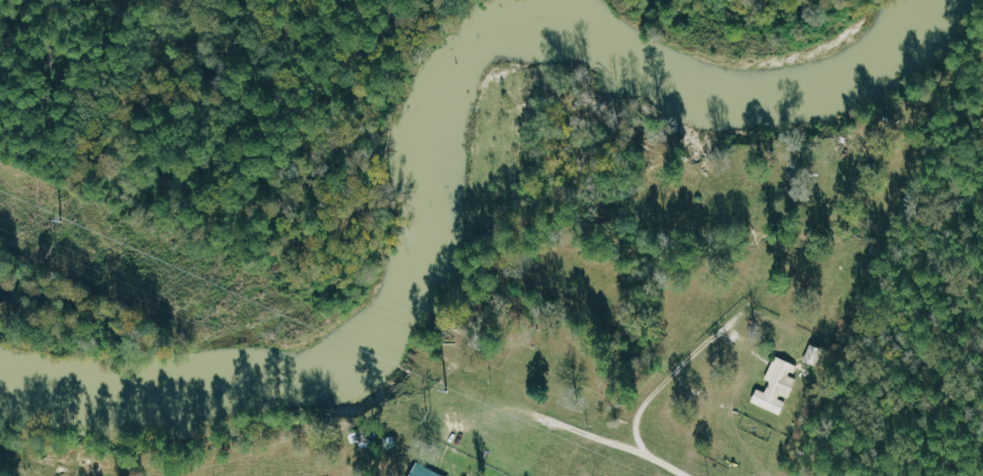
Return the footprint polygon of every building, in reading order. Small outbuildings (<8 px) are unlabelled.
[(753,402),(783,414),(789,400),(790,400),(798,380),(794,379),(800,365),(776,355),(767,379),(771,381),(767,392),(759,388),(753,402)] [(418,463),(413,475),(451,475),(418,463)]
